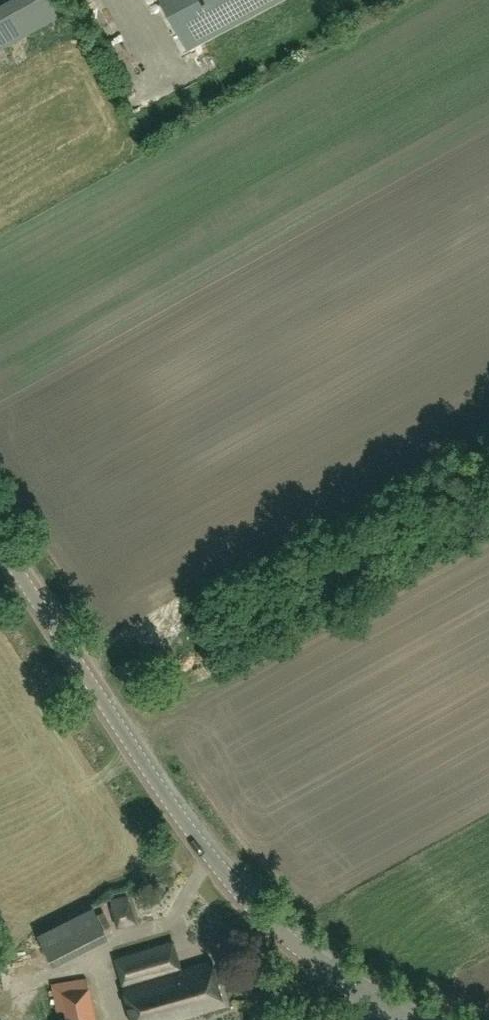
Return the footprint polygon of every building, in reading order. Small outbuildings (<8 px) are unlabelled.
[(63,13),(56,0),(25,0),(0,14),(0,48),(63,13)] [(188,49),(280,0),(162,0),(188,49)] [(54,964),(109,937),(93,906),(37,935),(54,964)] [(174,942),(116,959),(134,1019),(173,1019),(226,1004),(212,959),(181,968),(174,942)] [(87,978),(52,983),(57,1011),(65,1009),(66,1019),(94,1019),(87,978)]
